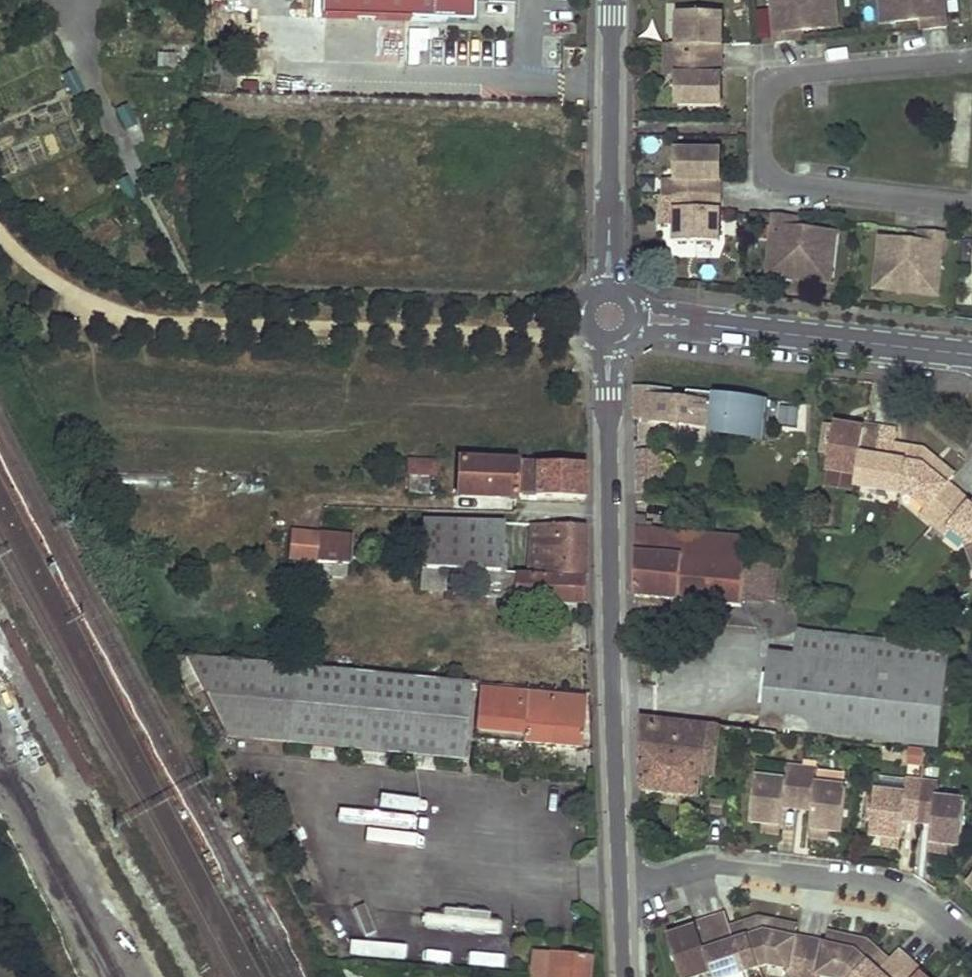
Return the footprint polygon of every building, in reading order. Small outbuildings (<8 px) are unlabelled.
[(320,15),(464,21),(465,0),(320,0),(320,15)] [(464,21),(472,21),(473,0),(465,0),(464,21)] [(777,43),(793,42),(792,32),(800,31),(827,29),(826,16),(830,16),(828,0),(773,0),(777,43)] [(826,16),(827,29),(839,27),(836,0),(828,0),(830,16),(826,16)] [(896,22),(895,10),(891,10),(890,0),(881,0),(884,23),(896,22)] [(948,27),(945,0),(890,0),(891,10),(895,10),(896,22),(922,20),(930,19),(931,29),(948,27)] [(724,16),(679,15),(679,45),(679,46),(681,46),(680,61),(680,76),(678,76),(678,77),(678,106),(723,107),(723,76),(709,76),(710,46),(723,47),(724,16)] [(930,19),(922,20),(923,30),(931,29),(930,19)] [(801,41),(800,31),(792,32),(793,42),(801,41)] [(679,46),(679,45),(666,45),(666,61),(680,61),(681,46),(679,46)] [(709,76),(723,76),(723,47),(710,46),(709,76)] [(680,76),(680,61),(666,61),(666,77),(678,77),(678,76),(680,76)] [(73,71),(64,76),(74,94),(83,89),(73,71)] [(127,106),(118,111),(127,128),(136,123),(127,106)] [(722,182),(722,151),(677,151),(677,181),(677,182),(679,182),(679,196),(679,211),(677,211),(676,213),(676,242),(721,242),(721,212),(708,212),(708,182),(722,182)] [(128,178),(119,183),(127,200),(137,196),(128,178)] [(677,181),(665,180),(665,196),(679,196),(679,182),(677,182),(677,181)] [(708,182),(708,212),(721,212),(722,182),(708,182)] [(679,196),(665,196),(664,212),(676,213),(677,211),(679,211),(679,196)] [(775,216),(768,277),(819,283),(820,269),(824,270),(828,244),(824,244),(825,231),(799,229),(790,228),(791,218),(775,216)] [(790,228),(799,229),(800,219),(791,218),(790,228)] [(824,270),(820,269),(819,283),(831,284),(837,233),(825,231),(824,244),(828,244),(824,270)] [(920,242),(928,243),(929,234),(921,233),(920,242)] [(888,290),(939,296),(946,235),(929,234),(928,243),(920,242),(893,239),(892,251),(888,251),(885,276),(889,277),(888,290)] [(888,251),(892,251),(893,239),(882,238),(876,289),(888,290),(889,277),(885,276),(888,251)] [(766,401),(635,387),(636,420),(763,432),(766,401)] [(836,425),(828,470),(859,475),(862,457),(877,459),(882,429),(866,426),(865,430),(836,425)] [(898,432),(882,429),(877,459),(862,457),(859,475),(857,486),(902,494),(908,464),(903,464),(904,457),(894,456),(896,447),(898,432)] [(906,448),(896,447),(894,456),(904,457),(906,448)] [(925,452),(906,448),(904,457),(903,464),(908,464),(902,494),(913,495),(928,508),(923,513),(936,524),(960,495),(948,485),(955,477),(925,452)] [(437,461),(410,461),(410,476),(436,476),(437,461)] [(520,463),(460,462),(459,496),(517,497),(520,463)] [(585,465),(520,463),(517,497),(585,499),(585,484),(585,465)] [(960,495),(936,524),(948,535),(953,529),(968,541),(971,551),(971,504),(960,495)] [(638,580),(638,596),(745,605),(746,596),(748,561),(746,561),(696,556),(698,535),(654,530),(654,524),(646,523),(647,515),(637,515),(638,580)] [(501,524),(423,522),(422,566),(500,567),(501,524)] [(585,526),(531,525),(530,574),(585,577),(585,554),(585,526)] [(319,535),(294,531),(291,557),(317,560),(319,535)] [(352,534),(320,532),(319,535),(317,560),(316,561),(350,563),(352,534)] [(746,561),(749,541),(698,535),(696,556),(746,561)] [(775,599),(779,565),(748,561),(746,596),(775,599)] [(530,574),(489,572),(487,596),(584,602),(585,577),(530,574)] [(925,643),(802,629),(800,655),(790,655),(773,653),(763,726),(781,728),(939,746),(947,672),(922,669),(925,643)] [(922,669),(947,672),(950,646),(925,643),(922,669)] [(283,744),(292,665),(179,653),(222,738),(283,744)] [(468,681),(292,665),(283,744),(460,759),(468,681)] [(585,698),(480,688),(477,718),(526,722),(524,744),(581,748),(585,698)] [(723,729),(641,719),(642,792),(701,798),(704,777),(717,778),(723,729)] [(909,746),(907,763),(923,765),(925,748),(909,746)] [(757,778),(752,823),(764,824),(782,826),(785,806),(785,799),(800,800),(804,768),(788,766),(786,782),(757,778)] [(818,785),(820,770),(804,768),(800,800),(815,802),(814,809),(812,829),(830,831),(842,833),(847,788),(818,785)] [(877,792),(872,836),(884,837),(902,839),(904,820),(905,813),(920,814),(923,782),(907,780),(906,795),(877,792)] [(938,799),(939,784),(923,782),(920,814),(935,816),(934,823),(932,843),(950,845),(962,847),(967,802),(938,799)] [(785,799),(785,806),(800,808),(800,800),(785,799)] [(815,802),(800,800),(800,808),(814,809),(815,802)] [(920,814),(905,813),(904,820),(919,821),(920,814)] [(935,816),(920,814),(919,821),(934,823),(935,816)] [(782,826),(764,824),(763,832),(781,834),(782,826)] [(812,829),(811,838),(830,840),(830,831),(812,829)] [(902,839),(884,837),(883,846),(901,848),(902,839)] [(932,843),(931,852),(949,854),(950,845),(932,843)] [(712,921),(721,950),(707,954),(712,972),(714,976),(732,976),(760,968),(751,939),(747,941),(745,935),(735,938),(732,929),(727,915),(712,921)] [(742,926),(745,935),(747,941),(751,939),(760,968),(770,965),(789,969),(787,976),(792,976),(804,976),(811,942),(796,938),(798,928),(760,920),(742,926)] [(669,939),(682,976),(697,976),(712,972),(707,954),(721,950),(712,921),(696,926),(697,929),(669,939)] [(742,926),(732,929),(735,938),(745,935),(742,926)] [(811,942),(804,976),(821,976),(821,975),(829,976),(856,976),(868,964),(871,967),(875,962),(882,955),(867,942),(845,938),(829,934),(827,945),(811,942)] [(592,956),(535,950),(532,976),(590,976),(592,956)] [(875,962),(871,967),(868,964),(856,976),(898,976),(911,962),(899,951),(889,962),(883,969),(875,962)] [(889,962),(882,955),(875,962),(883,969),(889,962)] [(911,962),(898,976),(922,976),(921,976),(924,973),(911,962)]
